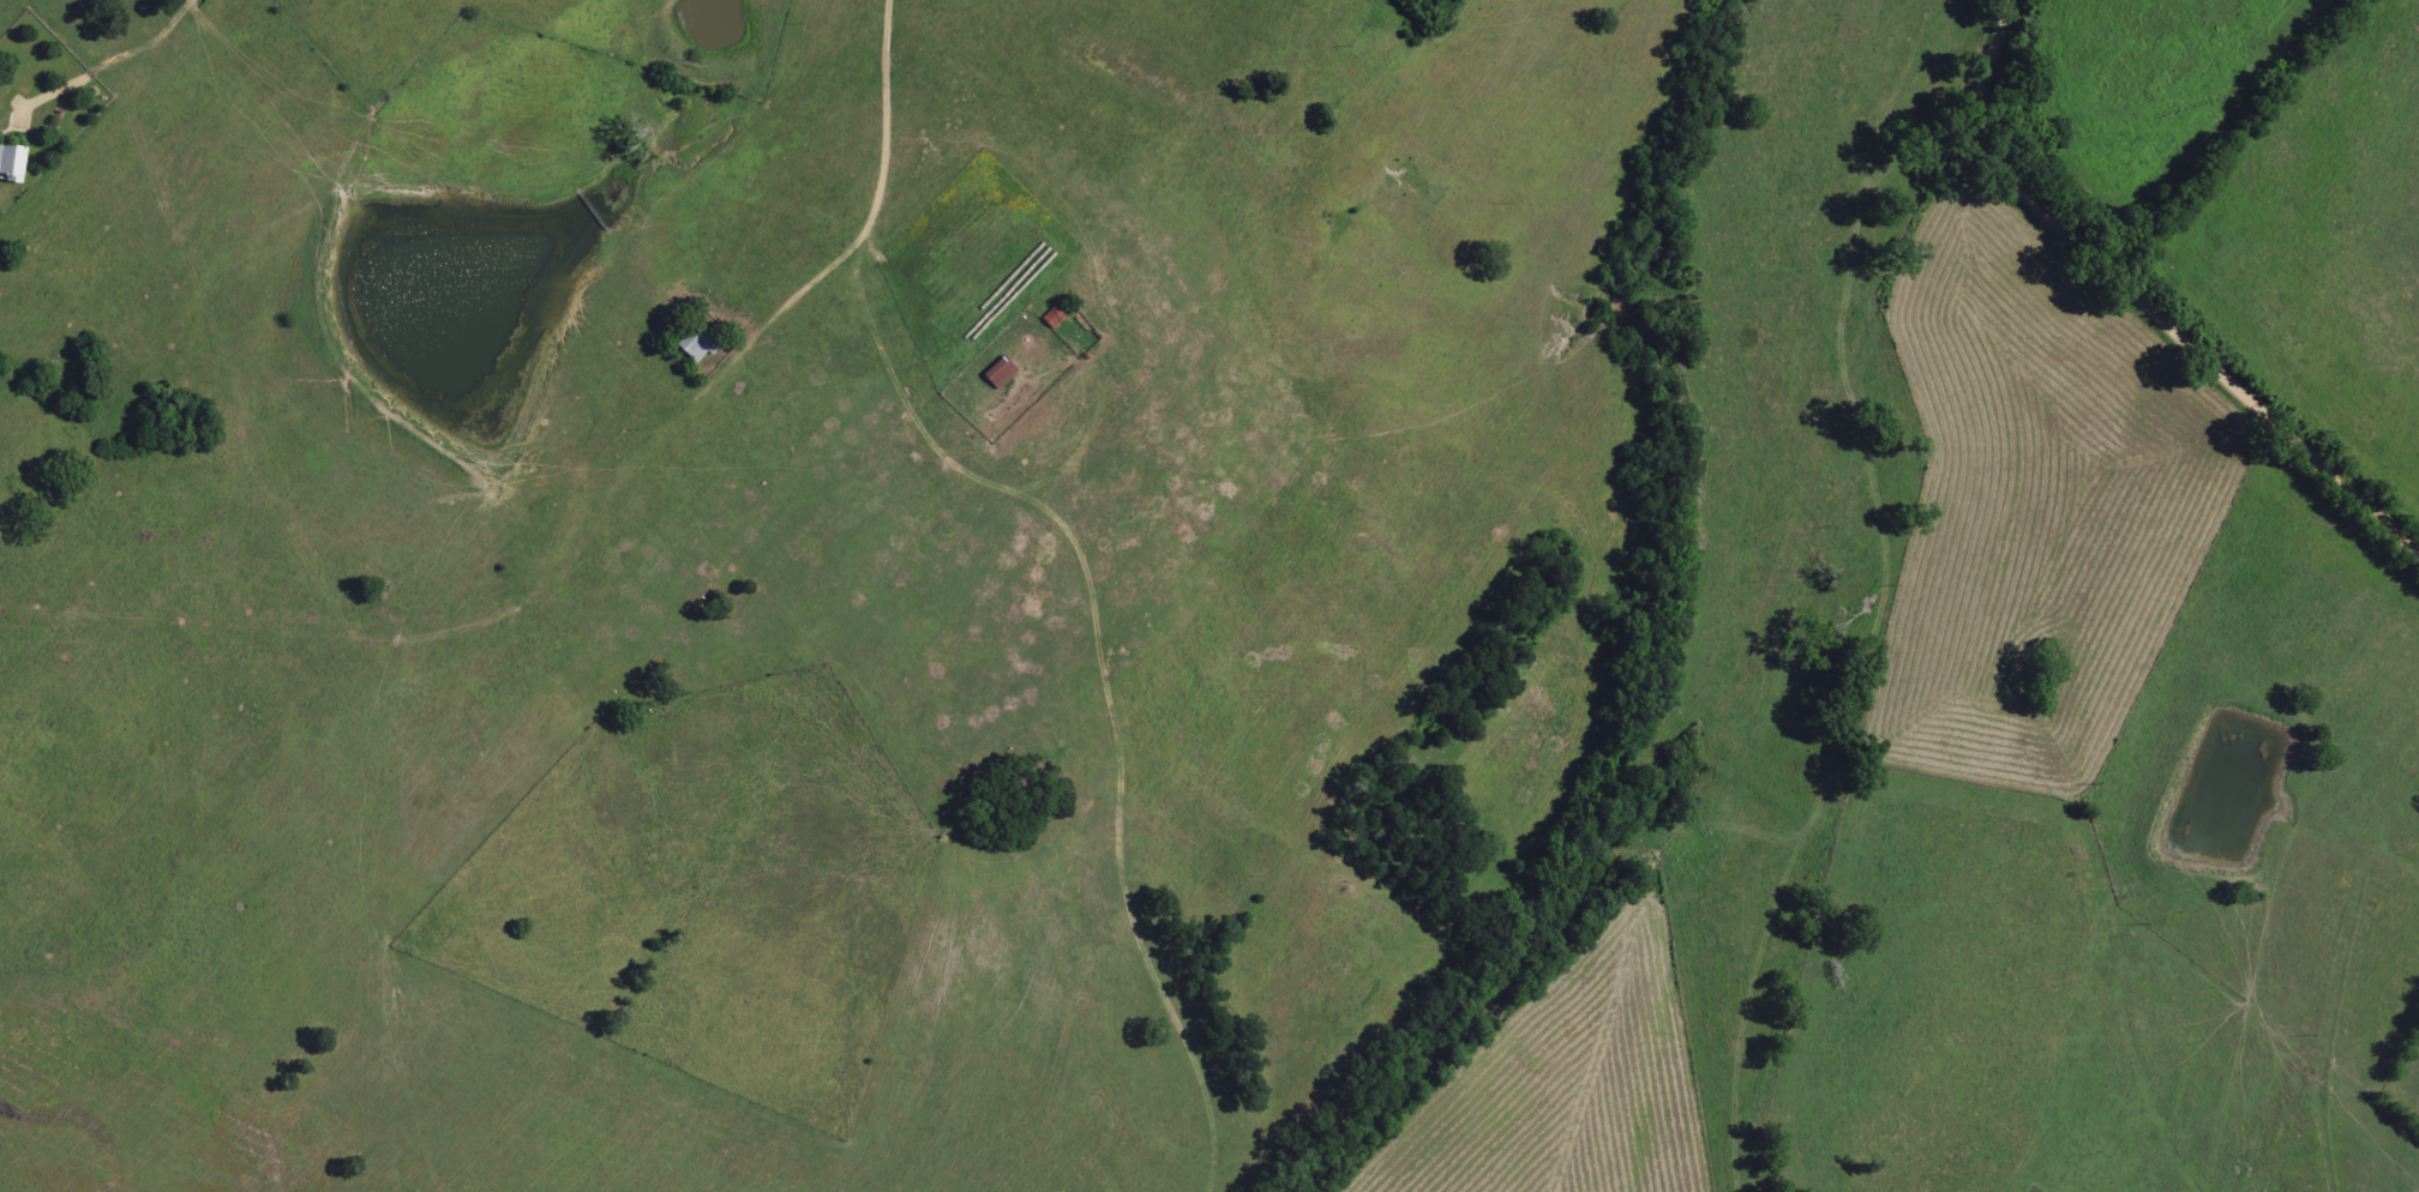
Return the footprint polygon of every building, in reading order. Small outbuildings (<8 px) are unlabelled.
[(716,344),(695,324),(676,345),(697,364),(716,344)] [(982,375),(996,390),(1017,372),(1003,356),(982,375)]
